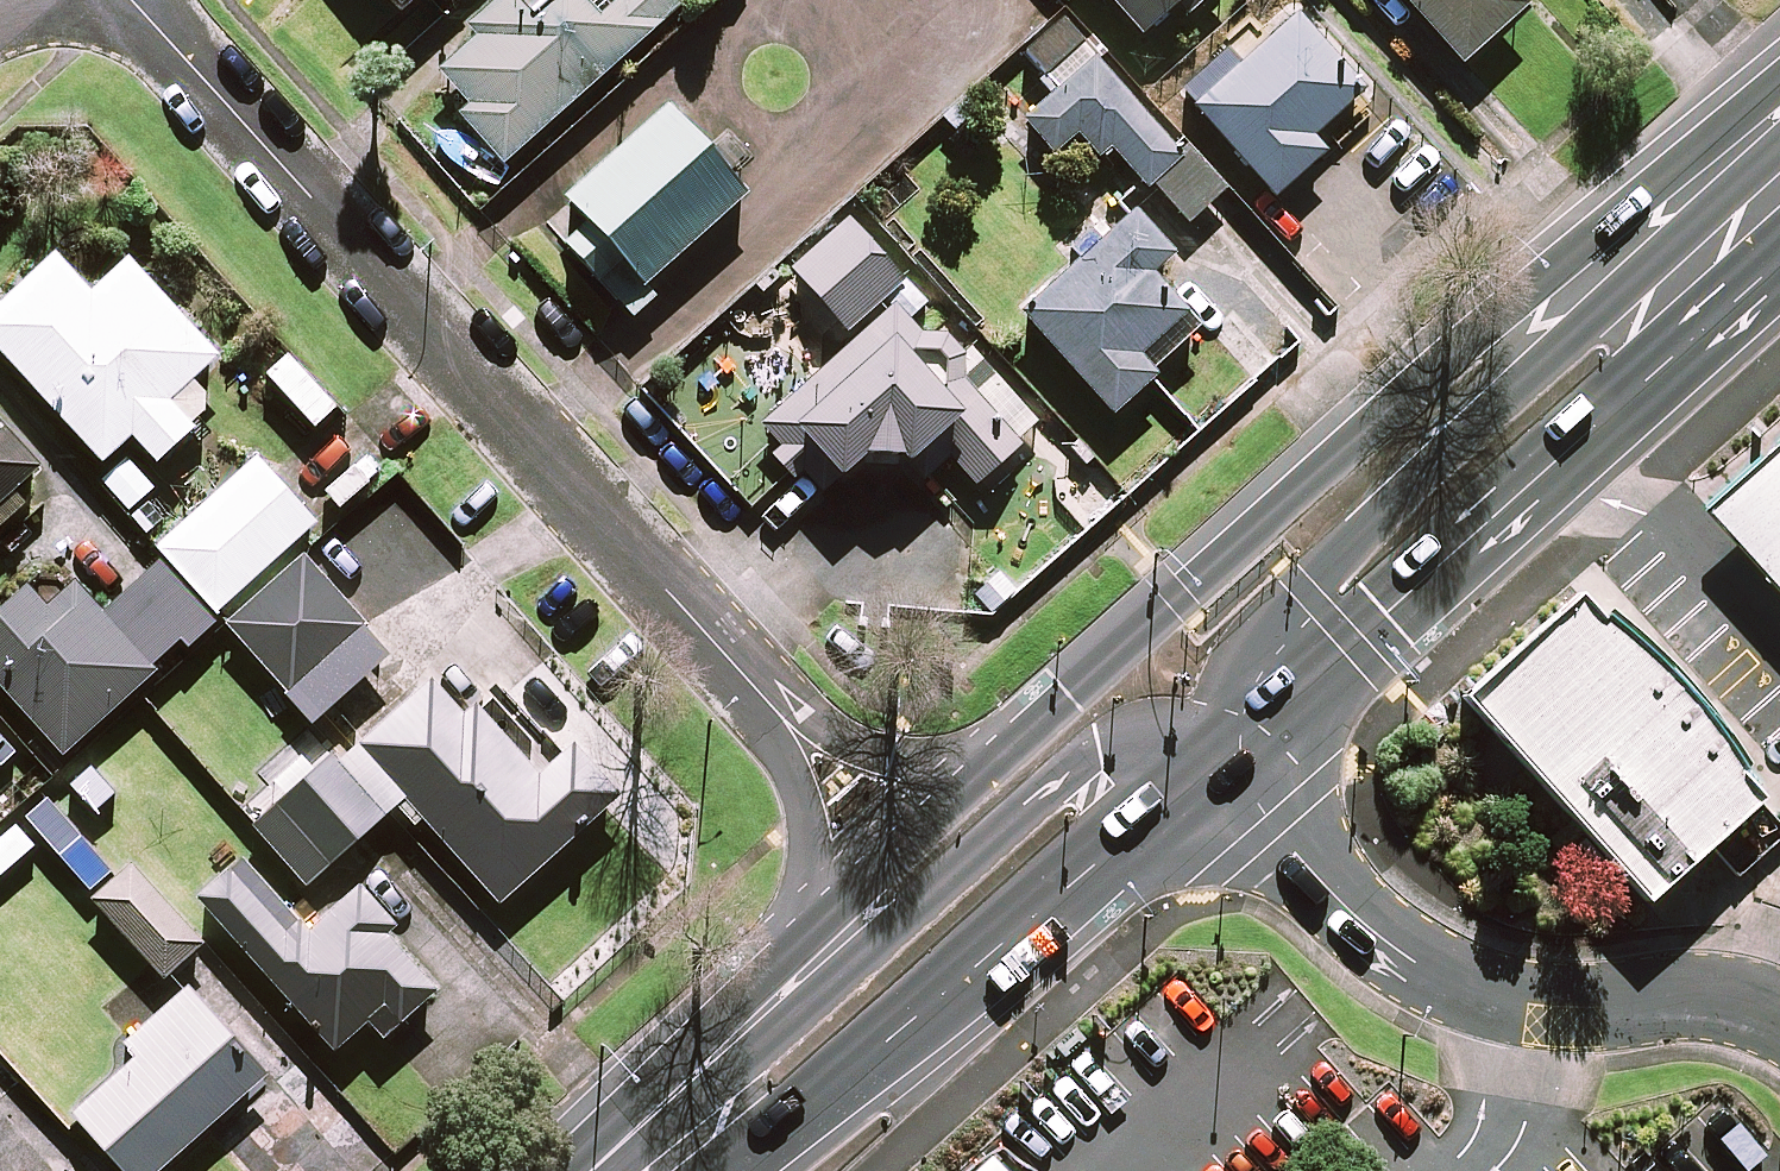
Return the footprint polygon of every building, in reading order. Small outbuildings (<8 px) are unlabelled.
[(397,17),(402,22),(426,0),(382,0),(397,17)] [(689,1),(688,0),(496,0),(465,29),(477,41),(439,77),(468,108),(457,119),(507,172),(689,1)] [(1141,41),(1185,0),(1103,0),(1141,41)] [(1462,72),(1533,8),(1526,0),(1398,0),(1462,72)] [(1361,98),(1296,20),(1194,106),(1273,201),(1327,156),(1313,139),(1361,98)] [(1223,197),(1063,21),(1022,58),(1057,96),(1022,127),(1054,162),(1081,137),(1103,161),(1111,154),(1146,192),(1153,186),(1190,227),(1223,197)] [(753,198),(671,109),(567,205),(587,227),(562,250),(633,326),(663,298),(654,289),(753,198)] [(1176,262),(1133,216),(1080,265),(1022,319),(1116,419),(1157,380),(1151,374),(1159,366),(1148,355),(1191,315),(1158,280),(1176,262)] [(771,460),(794,483),(803,474),(826,498),(868,457),(920,462),(943,440),(960,425),(971,436),(946,459),(976,490),(984,482),(1044,423),(1024,403),(962,340),(847,222),(791,276),(851,337),(758,428),(780,451),(771,460)] [(57,257),(0,310),(0,353),(105,465),(134,438),(159,465),(215,413),(190,386),(218,360),(128,263),(93,296),(57,257)] [(0,429),(0,532),(24,510),(13,497),(39,473),(0,429)] [(1713,504),(1779,579),(1779,444),(1713,504)] [(314,526),(256,464),(161,551),(218,614),(314,526)] [(390,660),(306,561),(229,626),(313,725),(390,660)] [(165,564),(106,616),(78,585),(50,610),(31,590),(0,618),(0,685),(64,757),(216,621),(165,564)] [(1764,805),(1580,601),(1464,704),(1648,912),(1764,805)] [(358,747),(397,791),(388,801),(415,833),(426,824),(500,907),(619,801),(574,751),(539,781),(474,708),(462,718),(430,682),(358,747)] [(388,816),(334,756),(254,829),(308,889),(388,816)] [(307,928),(246,863),(202,905),(339,1052),(369,1023),(385,1041),(437,993),(379,931),(389,923),(353,885),(307,928)] [(204,949),(135,872),(97,905),(166,983),(204,949)] [(188,994),(130,1047),(140,1058),(74,1118),(122,1170),(150,1170),(230,1098),(236,1105),(265,1079),(188,994)]
